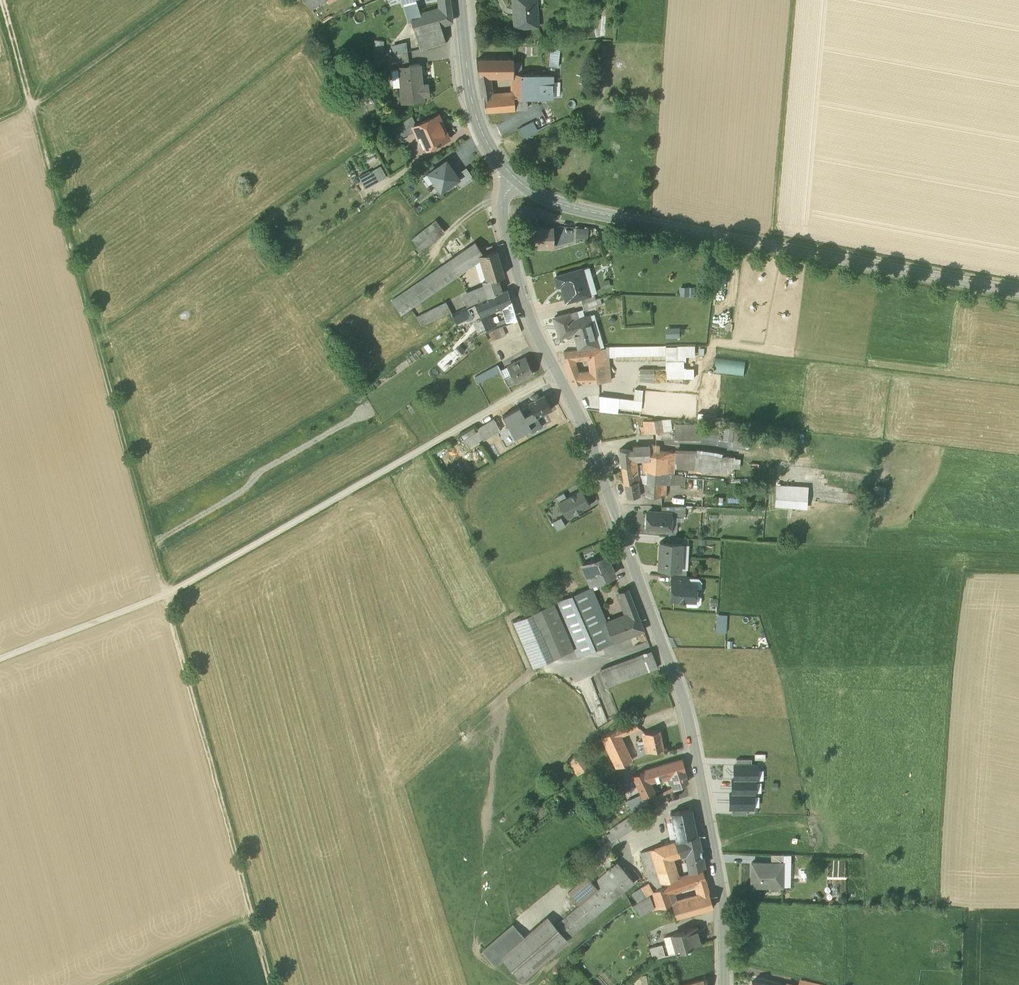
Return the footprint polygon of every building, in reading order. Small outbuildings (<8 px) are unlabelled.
[(312,8),(322,0),(305,0),(312,8)] [(408,22),(411,22),(408,13),(405,0),(406,0),(401,0),(408,22)] [(405,0),(408,13),(410,20),(422,14),(418,0),(406,0),(405,0)] [(440,9),(450,6),(450,0),(440,0),(440,9)] [(514,8),(516,8),(518,27),(538,26),(536,0),(513,0),(514,8)] [(440,9),(422,14),(410,20),(411,22),(414,32),(440,24),(452,21),(450,6),(440,9)] [(440,24),(414,32),(419,50),(445,42),(440,24)] [(384,41),(375,40),(374,52),(383,53),(384,41)] [(559,66),(561,41),(552,40),(550,65),(559,66)] [(608,45),(599,44),(597,53),(606,55),(608,45)] [(390,56),(392,63),(408,59),(407,53),(396,56),(396,54),(390,56)] [(513,58),(485,59),(475,60),(479,79),(488,78),(488,74),(513,74),(513,58)] [(408,59),(392,63),(392,70),(398,69),(398,68),(408,67),(408,65),(409,65),(408,59)] [(409,65),(408,65),(408,67),(398,68),(398,69),(402,103),(422,100),(421,96),(429,95),(428,83),(422,84),(420,64),(409,65)] [(528,95),(533,95),(534,75),(515,75),(515,93),(512,93),(512,95),(528,95)] [(553,75),(534,75),(533,95),(553,96),(553,75)] [(488,78),(479,79),(481,95),(483,95),(491,95),(490,87),(488,78)] [(491,95),(483,95),(486,111),(513,109),(512,95),(512,93),(491,95)] [(513,109),(520,108),(529,107),(528,95),(512,95),(513,109)] [(415,124),(412,126),(415,131),(417,136),(423,133),(429,147),(435,144),(435,145),(439,143),(438,143),(448,138),(438,114),(415,124)] [(411,115),(396,126),(401,138),(415,131),(412,126),(415,124),(411,115)] [(538,132),(532,121),(519,128),(524,139),(538,132)] [(423,133),(417,136),(423,150),(429,147),(423,133)] [(456,176),(446,162),(430,174),(441,190),(447,186),(458,178),(456,176)] [(474,179),(466,168),(456,176),(458,178),(447,186),(449,188),(455,184),(459,189),(474,179)] [(370,174),(360,178),(364,188),(375,184),(370,174)] [(436,221),(424,230),(432,239),(443,230),(436,221)] [(589,230),(578,229),(577,238),(588,239),(589,230)] [(432,239),(424,230),(412,240),(419,249),(432,239)] [(552,231),(527,231),(527,244),(528,244),(538,244),(548,244),(552,245),(552,231)] [(475,243),(450,260),(458,271),(481,256),(484,255),(480,250),(475,243)] [(492,246),(480,250),(484,255),(494,252),(492,246)] [(503,276),(496,251),(494,252),(484,255),(481,256),(488,280),(497,278),(503,276)] [(450,260),(391,301),(401,315),(460,274),(458,271),(450,260)] [(582,269),(555,277),(558,286),(561,285),(566,302),(581,297),(590,294),(582,269)] [(488,280),(483,282),(485,289),(488,297),(502,292),(497,278),(488,280)] [(485,289),(463,297),(467,305),(466,305),(466,306),(488,297),(485,289)] [(508,292),(483,301),(477,304),(481,313),(481,315),(491,311),(502,307),(511,303),(508,292)] [(590,294),(581,297),(582,303),(596,299),(594,293),(590,294)] [(596,299),(582,303),(584,309),(597,306),(596,299)] [(446,302),(416,317),(421,326),(451,311),(446,302)] [(511,303),(502,307),(509,324),(517,321),(516,318),(511,303)] [(481,313),(477,304),(453,315),(457,324),(481,313)] [(498,328),(491,311),(481,315),(488,332),(498,328)] [(577,311),(570,313),(573,322),(580,320),(577,311)] [(570,313),(555,318),(559,330),(557,331),(560,339),(574,334),(576,334),(574,328),(573,322),(570,313)] [(591,323),(574,328),(576,334),(574,334),(579,350),(599,348),(591,323)] [(494,341),(507,335),(503,327),(490,333),(494,341)] [(680,328),(666,328),(665,337),(679,338),(680,328)] [(667,354),(667,346),(606,347),(606,348),(607,358),(616,357),(616,355),(667,354)] [(695,346),(667,346),(667,354),(667,361),(684,361),(687,361),(687,356),(696,356),(695,346)] [(610,382),(608,365),(607,358),(606,348),(585,351),(586,360),(589,360),(591,373),(587,374),(588,385),(610,382)] [(585,351),(564,353),(566,367),(573,385),(582,385),(588,385),(587,374),(578,374),(578,373),(575,366),(575,361),(586,360),(585,351)] [(714,358),(713,372),(743,374),(744,359),(714,358)] [(525,359),(508,367),(512,375),(516,383),(533,374),(525,359)] [(684,361),(667,361),(667,378),(685,378),(684,361)] [(474,377),(478,384),(502,372),(499,365),(474,377)] [(512,375),(504,379),(508,387),(516,383),(512,375)] [(632,399),(599,396),(598,412),(618,414),(618,407),(640,409),(642,390),(633,389),(632,399)] [(544,396),(539,398),(537,395),(531,398),(533,401),(529,403),(533,412),(536,418),(552,411),(544,396)] [(504,417),(515,438),(530,429),(527,423),(524,416),(519,409),(504,417)] [(524,416),(527,423),(536,418),(533,412),(524,416)] [(668,419),(643,422),(645,434),(670,431),(668,419)] [(494,421),(485,426),(491,437),(500,432),(494,421)] [(491,437),(485,426),(477,430),(478,432),(483,439),(484,441),(491,437)] [(737,428),(735,446),(740,446),(748,447),(750,429),(737,428)] [(478,432),(464,440),(469,448),(483,439),(478,432)] [(633,450),(620,450),(621,466),(631,465),(631,468),(632,475),(637,474),(637,468),(635,460),(642,459),(648,460),(649,460),(649,451),(649,447),(634,448),(633,450)] [(713,452),(697,450),(696,457),(696,469),(712,470),(713,452)] [(659,452),(649,451),(649,460),(648,460),(648,468),(648,472),(666,473),(668,452),(659,452)] [(676,453),(668,452),(666,473),(671,474),(674,474),(674,468),(676,456),(676,453)] [(742,457),(713,452),(712,470),(733,473),(733,468),(741,468),(742,457)] [(696,457),(676,456),(674,468),(695,470),(696,469),(696,457)] [(637,474),(632,475),(631,468),(631,465),(621,466),(624,485),(625,485),(627,498),(640,496),(638,485),(638,482),(639,481),(637,474)] [(666,473),(648,472),(647,475),(647,482),(665,484),(666,473)] [(674,474),(671,474),(670,484),(680,485),(680,475),(674,474)] [(665,484),(647,482),(647,485),(646,496),(665,497),(666,484),(665,484)] [(647,485),(638,485),(640,496),(646,496),(647,485)] [(805,487),(776,485),(775,504),(803,507),(805,487)] [(885,493),(873,490),(870,501),(883,504),(885,493)] [(582,491),(558,504),(567,520),(590,506),(582,491)] [(685,506),(661,506),(661,513),(670,514),(670,517),(685,518),(685,506)] [(661,513),(647,513),(646,530),(670,531),(670,517),(670,514),(661,513)] [(561,519),(553,524),(557,532),(566,528),(561,519)] [(675,543),(660,542),(658,568),(673,569),(681,569),(682,544),(675,543)] [(606,557),(583,568),(591,586),(614,575),(606,557)] [(687,576),(673,575),(673,583),(674,583),(687,584),(687,583),(687,576)] [(687,584),(674,583),(673,591),(672,591),(671,599),(695,600),(696,584),(687,583),(687,584)] [(592,589),(541,610),(561,657),(574,651),(577,658),(614,643),(607,624),(597,603),(592,589)] [(636,612),(628,589),(619,593),(629,615),(636,612)] [(541,610),(513,622),(533,669),(561,657),(541,610)] [(629,615),(607,624),(614,643),(644,631),(636,612),(629,615)] [(716,615),(715,630),(726,631),(726,615),(716,615)] [(652,653),(602,673),(608,688),(647,672),(645,666),(655,662),(652,653)] [(655,662),(645,666),(647,672),(658,668),(655,662)] [(634,719),(616,728),(620,737),(639,728),(634,719)] [(616,728),(602,738),(616,768),(632,761),(620,737),(616,728)] [(659,730),(645,733),(646,741),(649,752),(664,749),(659,730)] [(646,741),(638,742),(639,746),(636,746),(638,758),(649,752),(646,741)] [(681,760),(669,763),(657,767),(661,779),(674,775),(684,772),(681,760)] [(583,779),(593,774),(585,761),(576,766),(583,779)] [(736,765),(734,765),(734,779),(732,779),(732,793),(730,793),(730,809),(732,809),(747,809),(753,809),(753,795),(755,795),(755,781),(757,781),(757,765),(751,765),(736,765)] [(657,767),(644,773),(649,783),(661,779),(657,767)] [(684,772),(674,775),(675,782),(676,785),(672,788),(673,790),(687,783),(684,772)] [(644,773),(633,777),(646,803),(657,799),(649,783),(644,773)] [(691,809),(671,813),(676,841),(695,835),(691,809)] [(632,814),(609,829),(615,840),(639,825),(632,814)] [(695,835),(676,841),(680,855),(686,854),(690,873),(704,867),(697,834),(695,835)] [(680,855),(676,841),(668,844),(672,857),(680,855)] [(668,844),(650,849),(661,884),(662,884),(664,882),(669,881),(664,866),(674,863),(672,857),(668,844)] [(650,849),(640,853),(653,892),(662,886),(662,884),(661,884),(650,849)] [(784,854),(771,854),(771,863),(783,863),(784,854)] [(847,859),(828,859),(828,877),(846,877),(847,859)] [(771,863),(751,862),(751,886),(783,887),(783,863),(771,863)] [(617,863),(594,883),(599,889),(579,906),(555,926),(567,940),(634,882),(617,863)] [(674,863),(664,866),(669,881),(678,877),(674,863)] [(702,869),(678,879),(681,888),(697,882),(705,879),(704,877),(702,869)] [(594,883),(586,874),(566,891),(579,906),(599,889),(594,883)] [(705,879),(697,882),(700,894),(672,902),(672,903),(676,916),(677,918),(713,907),(705,880),(705,879)] [(678,879),(672,881),(674,891),(681,888),(678,879)] [(672,881),(665,883),(666,887),(668,893),(674,891),(672,881)] [(628,898),(632,904),(653,892),(650,884),(628,898)] [(666,887),(651,893),(656,908),(673,906),(672,903),(668,893),(666,887)] [(656,908),(651,893),(632,904),(641,918),(656,908)] [(525,937),(502,957),(503,958),(522,980),(567,940),(555,926),(547,917),(525,937)] [(513,924),(483,951),(495,965),(503,958),(502,957),(525,937),(513,924)] [(695,928),(672,935),(677,952),(700,945),(695,928)] [(672,935),(664,937),(669,954),(677,952),(672,935)] [(662,944),(650,948),(653,959),(665,955),(662,944)] [(670,966),(664,968),(667,979),(673,977),(670,966)] [(673,977),(667,979),(669,984),(675,984),(673,977)]
